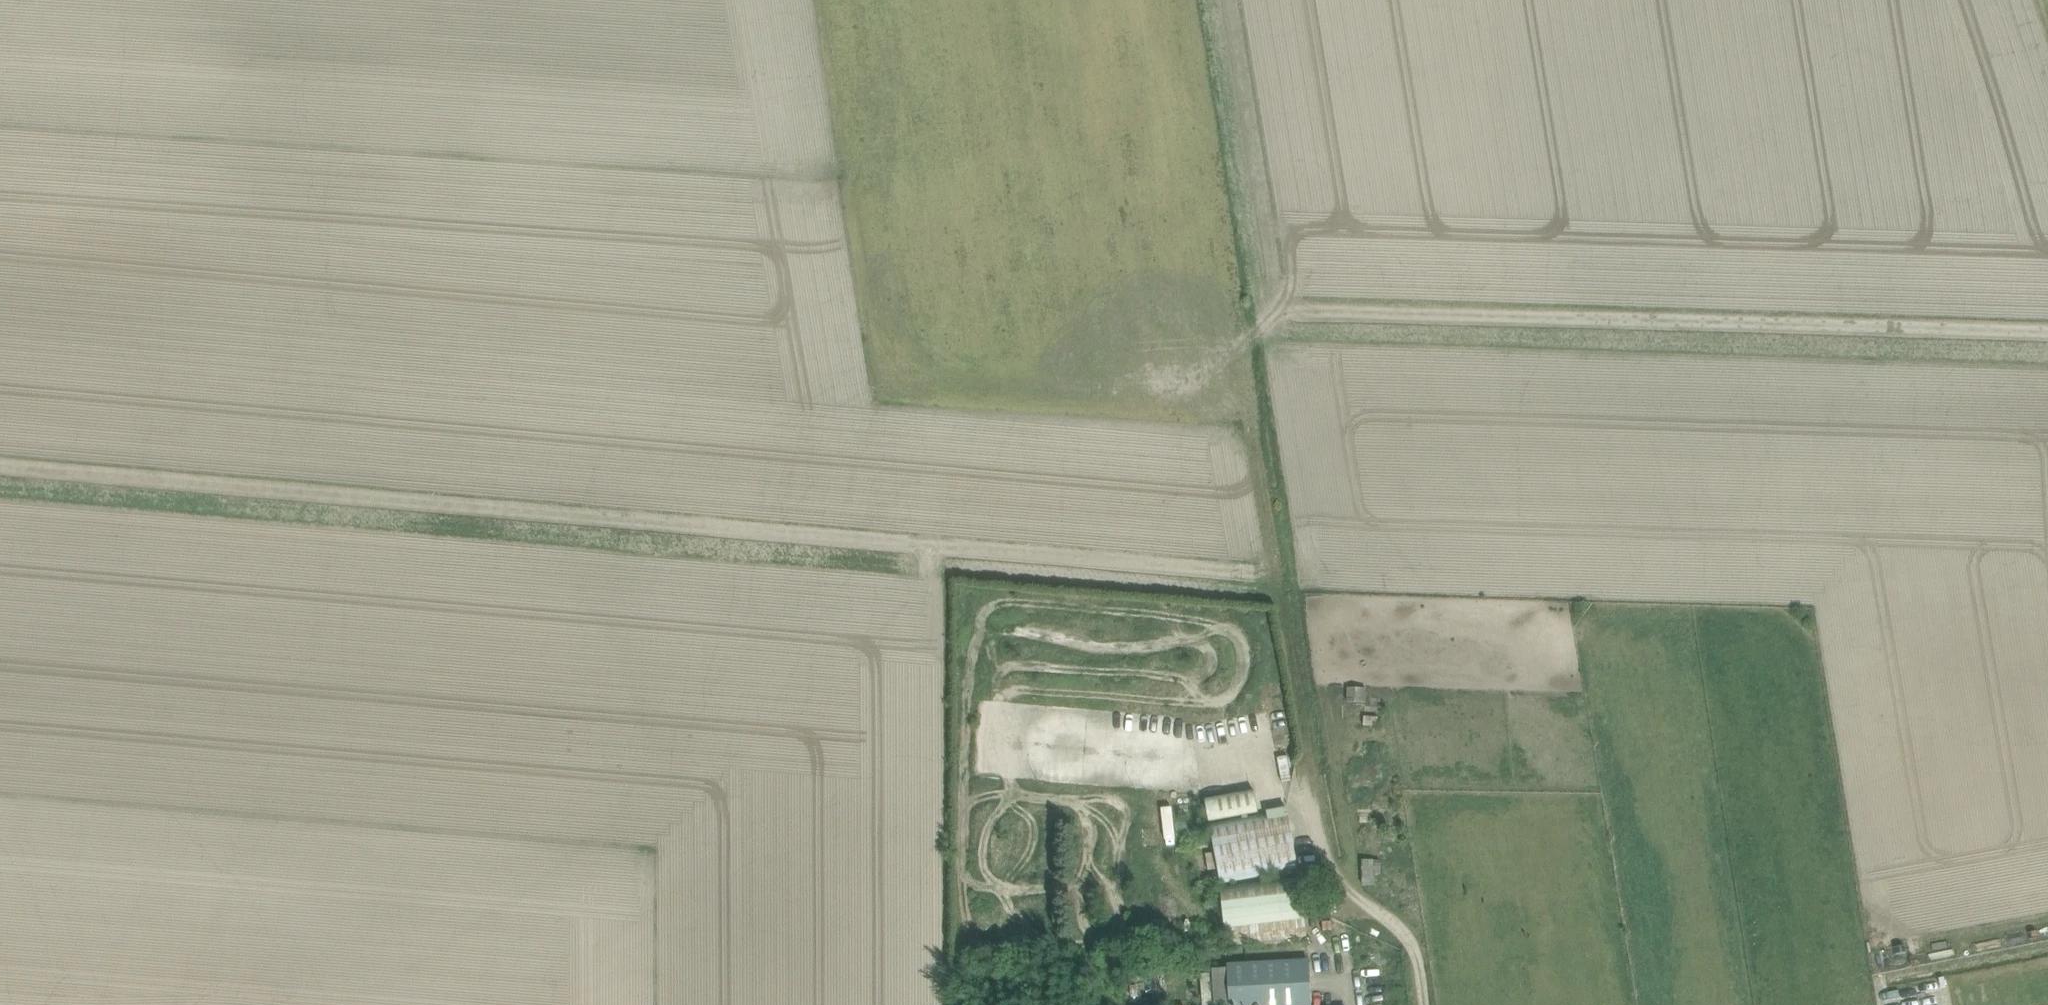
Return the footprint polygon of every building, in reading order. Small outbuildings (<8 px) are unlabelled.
[(1367,689),(1348,688),(1347,703),(1366,703),(1367,689)] [(1267,705),(1275,743),(1293,739),(1285,701),(1267,705)] [(1287,808),(1267,812),(1268,814),(1249,818),(1248,814),(1258,812),(1256,791),(1207,800),(1211,821),(1242,815),(1243,819),(1209,825),(1220,881),(1278,871),(1279,880),(1221,888),(1228,946),(1307,936),(1300,876),(1289,877),(1288,871),(1298,869),(1287,808)] [(1374,859),(1361,859),(1361,875),(1375,875),(1375,872),(1374,861),(1374,859)] [(1308,960),(1228,964),(1230,1004),(1310,1004),(1308,960)] [(1228,967),(1203,968),(1205,1004),(1229,1004),(1228,967)]
